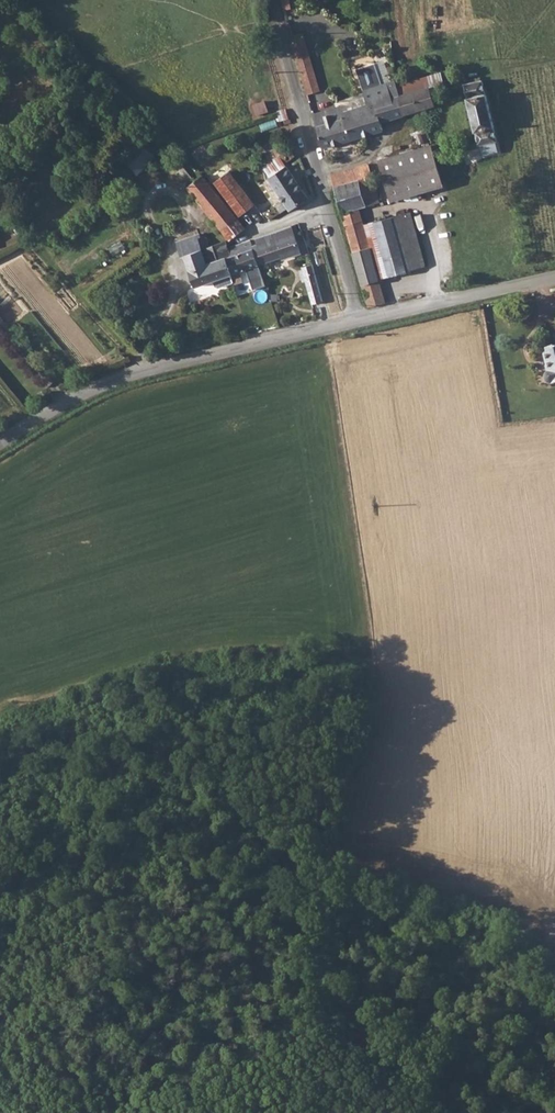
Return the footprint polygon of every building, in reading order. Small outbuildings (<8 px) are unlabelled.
[(305,33),(292,37),(309,95),(322,90),(305,33)] [(484,78),(466,82),(473,112),(492,107),(484,78)] [(432,86),(415,91),(421,109),(423,108),(437,104),(434,91),(432,86)] [(415,91),(402,95),(407,113),(421,109),(415,91)] [(344,105),(314,113),(324,146),(385,129),(383,120),(407,113),(402,95),(369,104),(346,110),(344,105)] [(252,105),(256,116),(271,111),(267,100),(252,105)] [(492,107),(473,112),(481,143),(485,142),(500,138),(492,107)] [(286,109),(275,111),(277,123),(288,121),(286,109)] [(500,138),(485,142),(487,152),(482,154),(486,174),(506,169),(507,168),(500,138)] [(125,158),(141,174),(159,156),(143,140),(125,158)] [(382,159),(386,174),(439,157),(435,143),(382,159)] [(266,166),(260,170),(263,174),(267,180),(283,167),(283,165),(293,158),(287,149),(285,150),(283,146),(280,148),(277,145),(260,157),(266,166)] [(439,157),(386,174),(393,198),(394,198),(446,184),(439,157)] [(371,162),(360,166),(365,180),(376,176),(371,162)] [(360,166),(332,174),(336,188),(365,180),(360,166)] [(283,167),(267,180),(266,181),(280,200),(273,206),(278,214),(286,208),(288,211),(306,199),(283,167)] [(213,182),(226,200),(240,190),(227,172),(213,182)] [(365,180),(336,188),(358,262),(376,257),(367,223),(363,207),(383,201),(376,176),(365,180)] [(184,189),(217,229),(232,217),(199,177),(184,189)] [(240,190),(226,200),(238,216),(253,205),(240,190)] [(395,215),(378,220),(387,254),(404,249),(405,249),(395,215)] [(256,243),(250,245),(257,266),(284,256),(285,259),(298,254),(291,234),(295,233),(293,225),(254,239),(256,243)] [(200,252),(210,248),(205,234),(199,236),(199,234),(177,242),(183,258),(185,257),(196,286),(212,281),(214,287),(217,289),(232,284),(229,275),(223,260),(205,264),(200,252)] [(226,243),(210,248),(200,252),(205,264),(223,260),(229,275),(257,266),(250,245),(248,241),(227,248),(226,243)] [(404,249),(387,254),(393,274),(410,269),(405,249),(404,249)] [(376,257),(358,262),(371,305),(388,302),(381,277),(376,257)] [(323,300),(312,264),(299,268),(311,304),(323,300)] [(542,349),(547,372),(545,373),(543,377),(544,381),(550,382),(554,381),(554,346),(542,349)]
